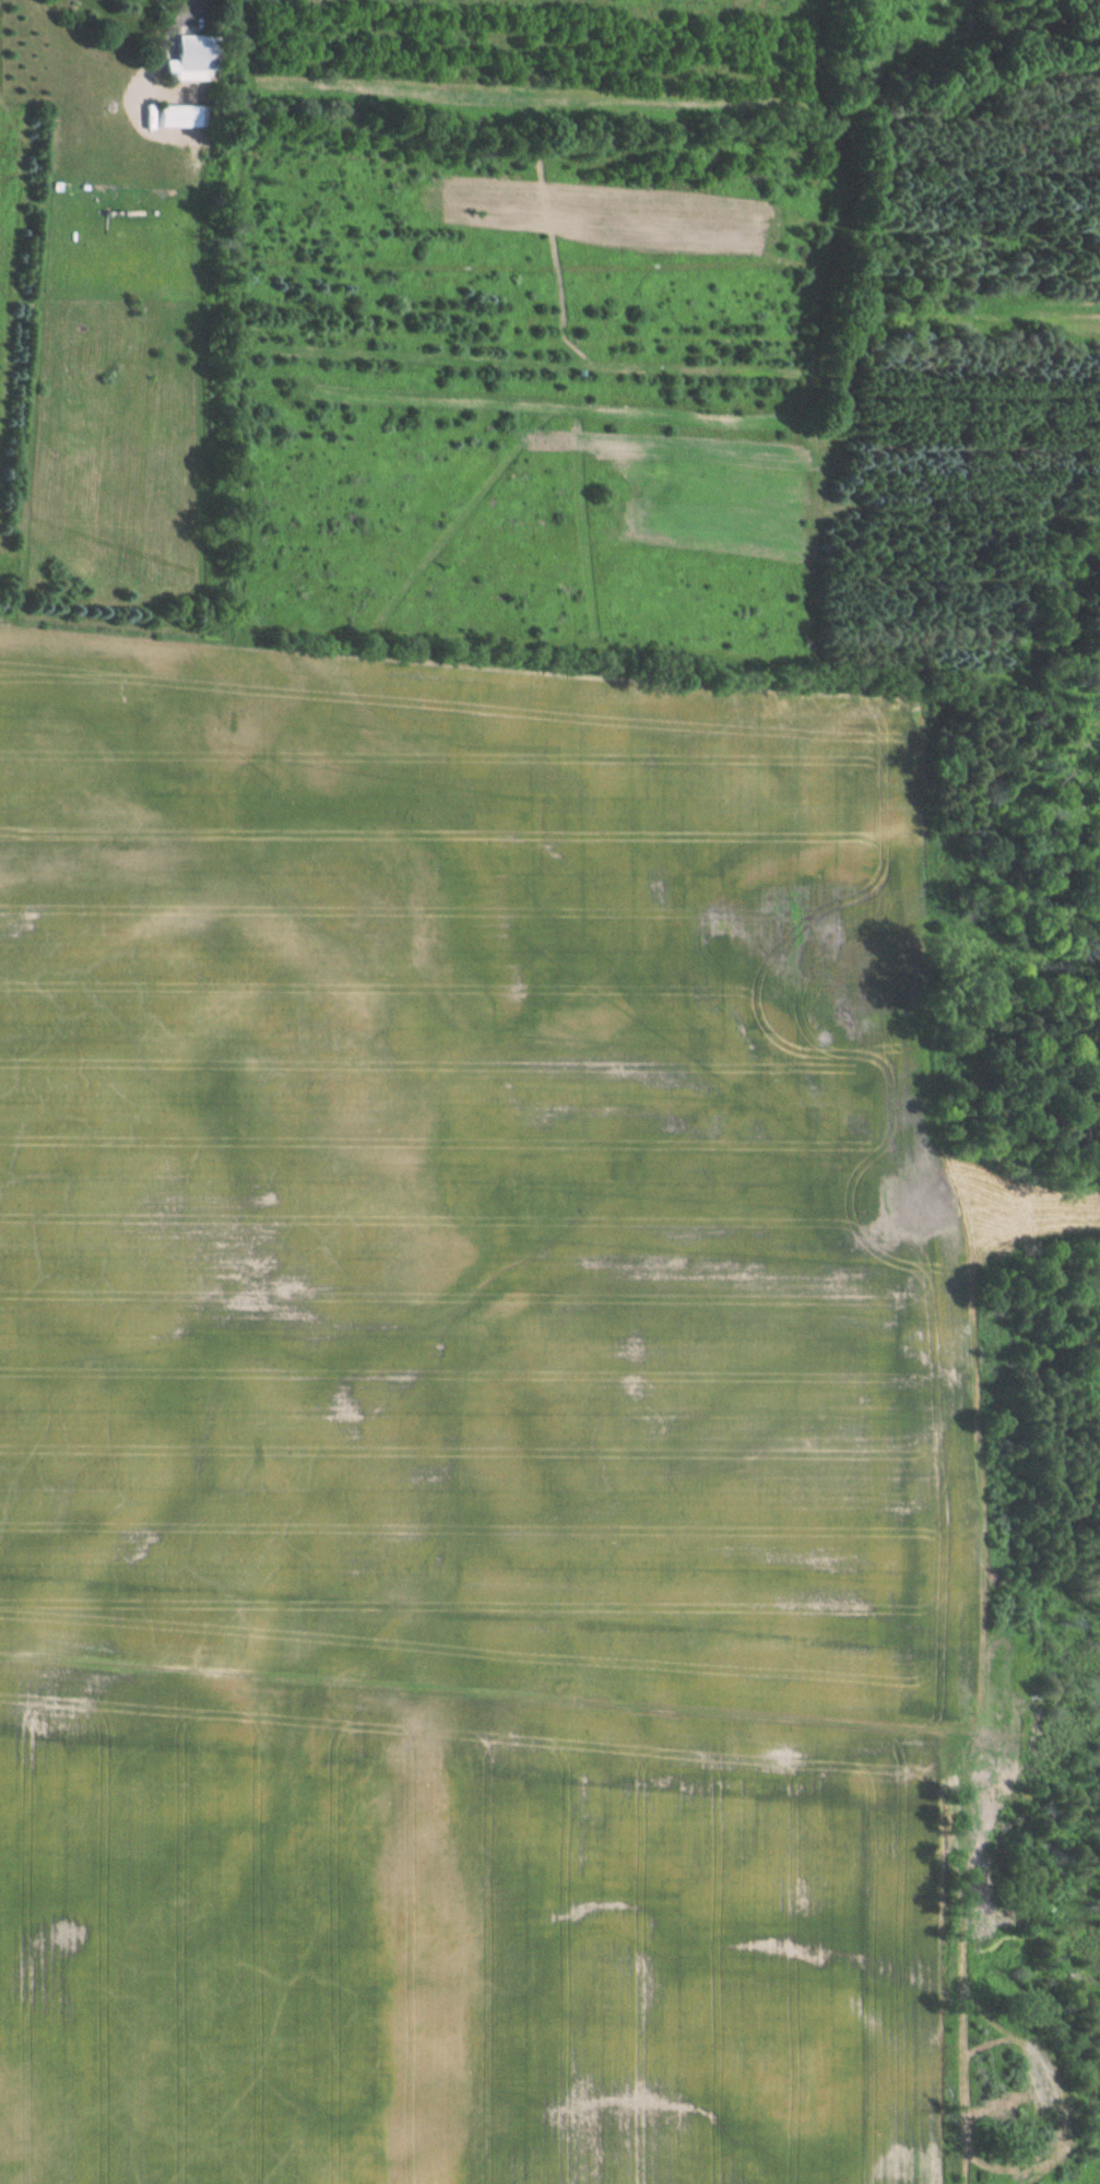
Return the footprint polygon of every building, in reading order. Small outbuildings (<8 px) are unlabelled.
[(216,72),(216,36),(172,36),(172,61),(162,61),(162,81),(210,81),(210,72),(216,72)] [(154,105),(154,128),(196,128),(196,105),(154,105)]
